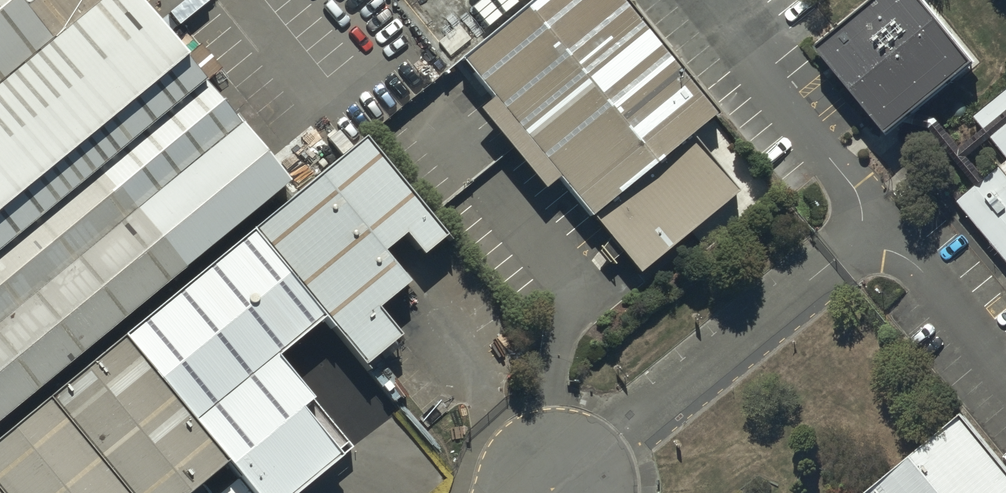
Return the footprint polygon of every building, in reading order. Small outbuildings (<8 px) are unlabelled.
[(0,94),(0,419),(281,189),(125,0),(115,0),(50,53),(0,94)] [(6,0),(0,0),(0,94),(50,53),(6,0)] [(631,0),(504,0),(456,40),(631,252),(730,171),(686,117),(711,96),(631,0)] [(934,0),(839,0),(812,23),(884,106),(964,38),(934,0)] [(975,118),(1005,156),(1005,93),(975,118)] [(115,337),(226,472),(244,492),(297,492),(350,450),(287,372),(333,334),(357,363),(397,330),(382,312),(411,288),(385,257),(405,241),(422,261),(447,241),(361,136),(115,337)] [(959,203),(1005,260),(1005,164),(959,203)] [(0,432),(0,492),(200,492),(226,472),(115,337),(0,432)] [(965,418),(873,492),(1005,492),(1005,467),(965,418)]
